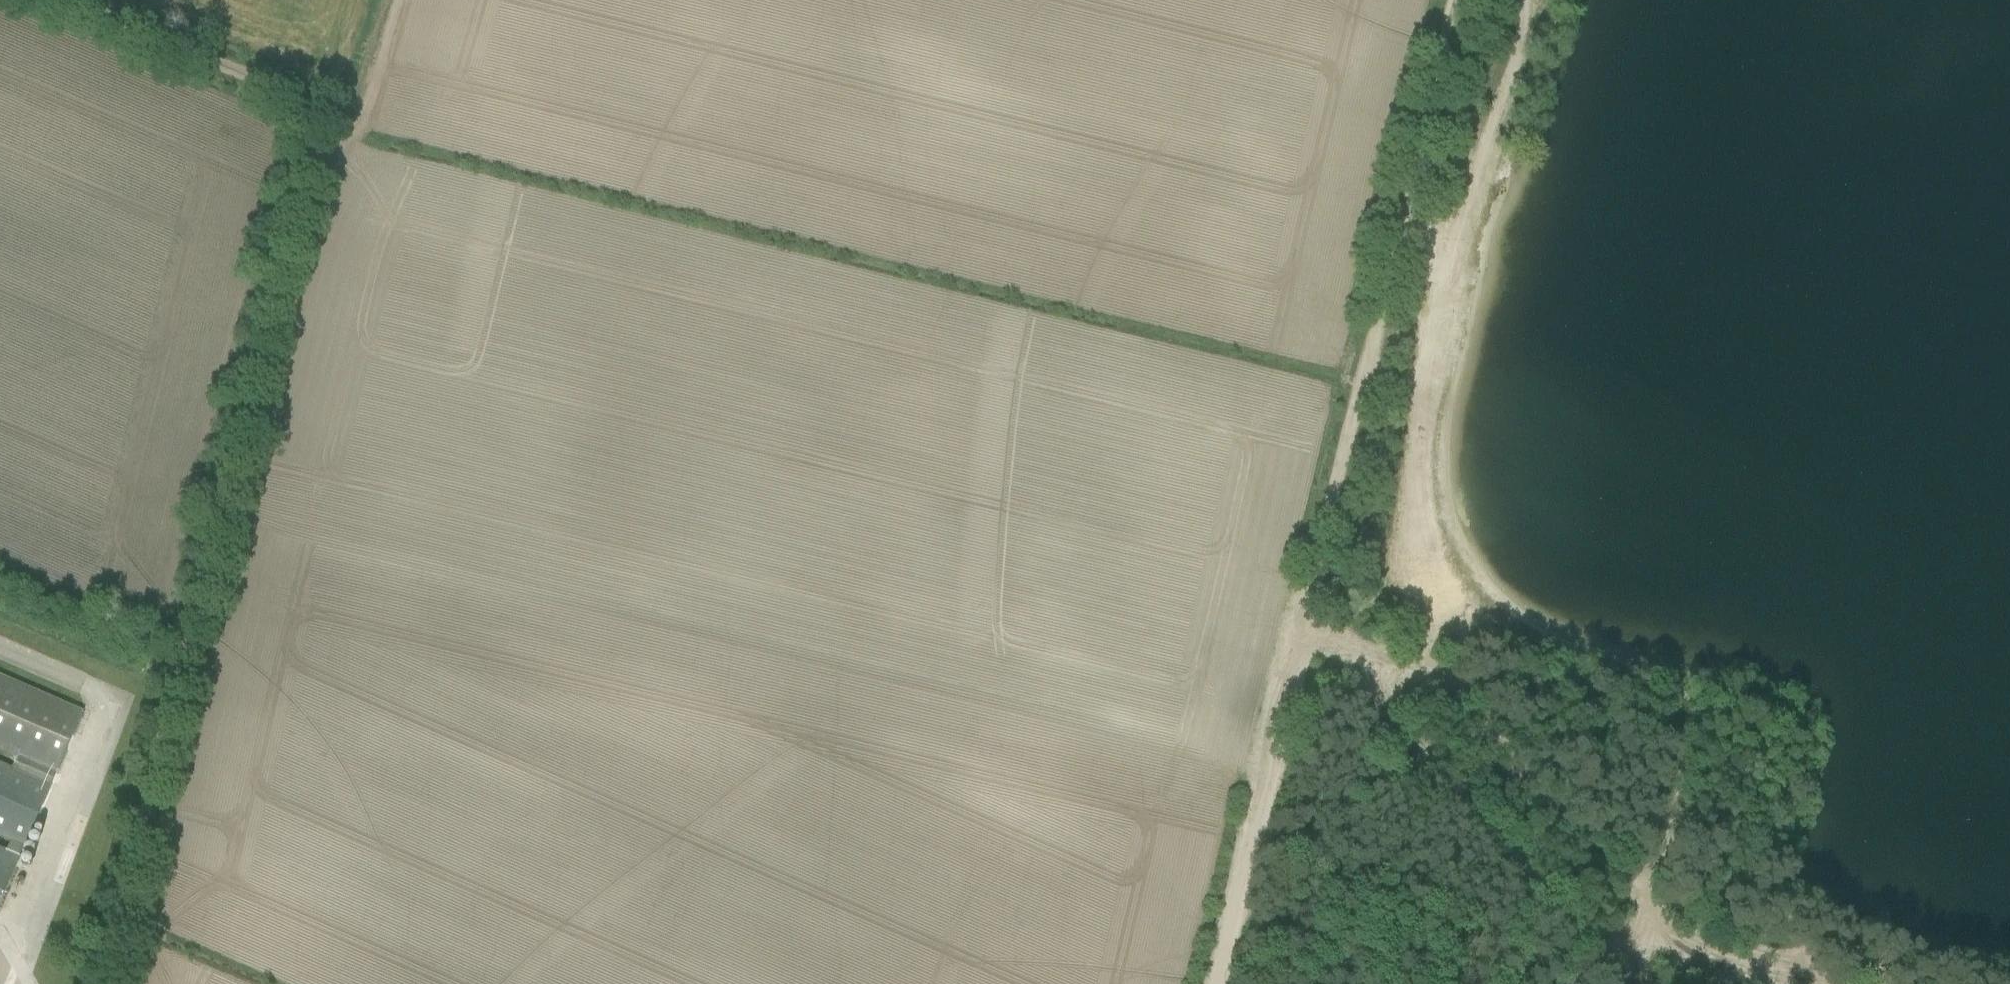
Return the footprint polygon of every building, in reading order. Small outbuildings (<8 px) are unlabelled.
[(15,758),(11,767),(50,784),(55,775),(81,713),(0,678),(0,751),(15,758)] [(0,762),(0,837),(9,841),(23,847),(50,784),(11,767),(0,762)] [(19,857),(0,848),(0,901),(19,857)]
